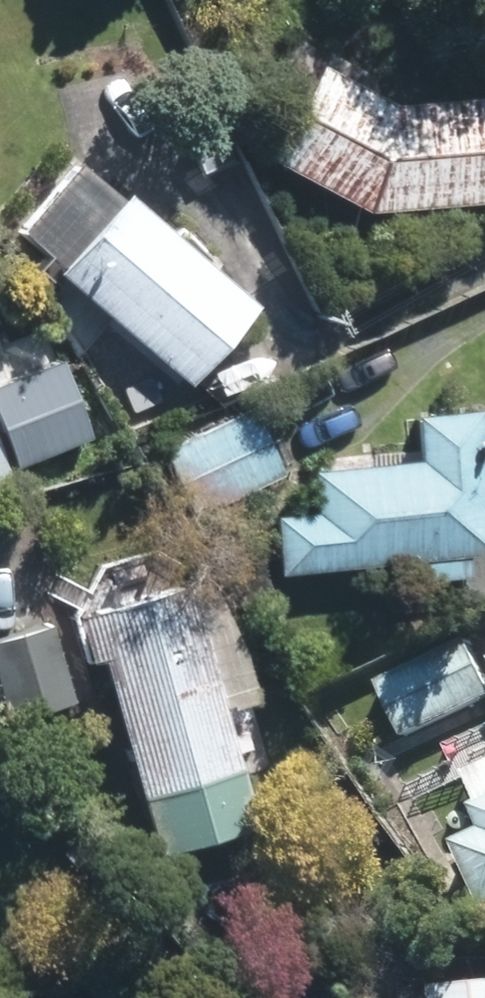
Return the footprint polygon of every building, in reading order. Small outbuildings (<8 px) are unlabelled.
[(393,112),(318,72),(276,151),(363,197),(484,190),(484,107),(393,112)] [(187,364),(241,302),(126,203),(72,264),(187,364)] [(0,389),(0,415),(16,456),(77,432),(52,368),(0,389)] [(244,410),(166,446),(192,502),(270,466),(244,410)] [(476,544),(466,412),(419,416),(423,467),(314,475),(318,517),(282,520),(286,559),(476,544)] [(178,588),(93,613),(161,841),(245,816),(178,588)] [(0,640),(0,684),(9,713),(62,697),(40,628),(0,640)] [(393,684),(414,729),(484,697),(484,691),(467,651),(393,684)] [(469,849),(484,885),(484,842),(469,849)] [(444,993),(445,997),(484,997),(484,989),(444,993)]
